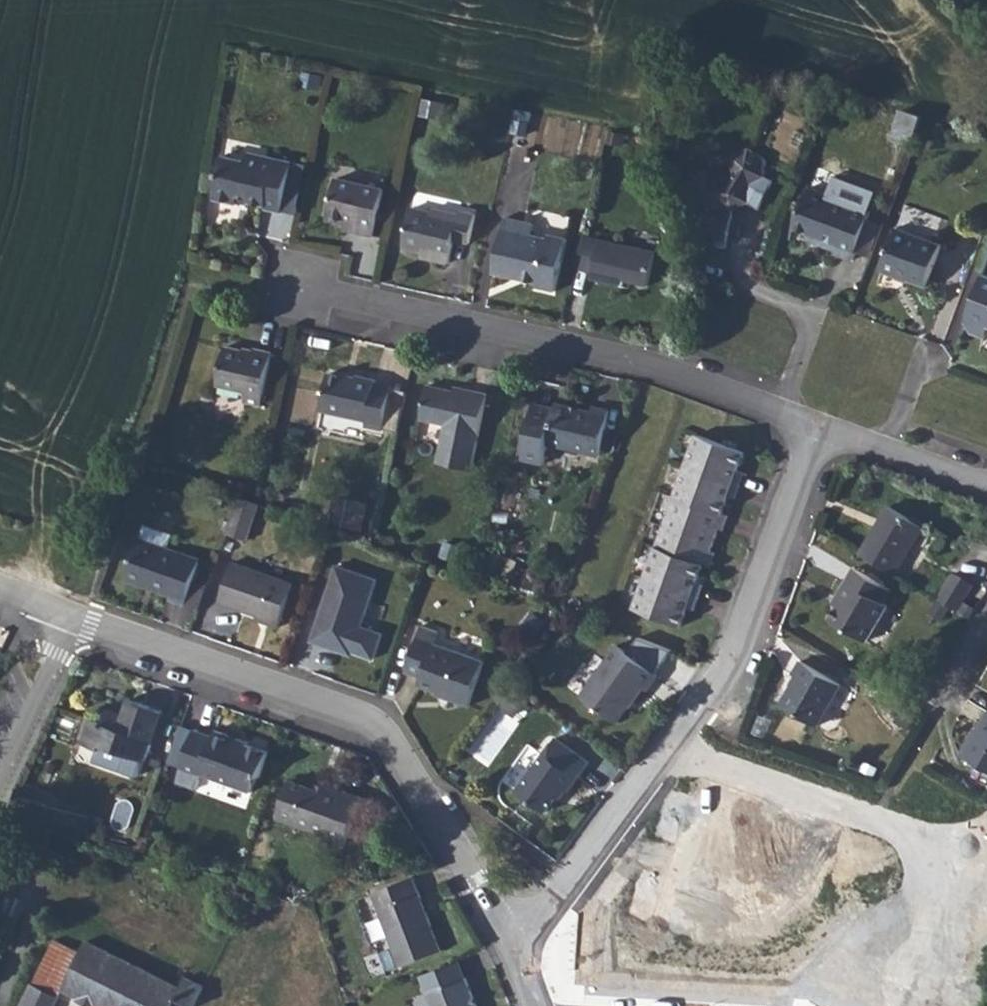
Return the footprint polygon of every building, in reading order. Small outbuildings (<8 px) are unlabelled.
[(449,100),(433,97),(430,116),(447,119),(449,100)] [(922,116),(903,110),(893,137),(912,144),(922,116)] [(703,243),(727,248),(734,210),(748,202),(761,208),(775,181),(765,176),(766,158),(750,148),(734,157),(733,174),(709,173),(689,185),(688,203),(718,204),(725,205),(723,214),(709,211),(703,243)] [(247,161),(223,156),(214,200),(237,205),(239,197),(250,199),(249,202),(266,206),(265,209),(282,213),(294,162),(249,152),(247,161)] [(385,189),(336,179),(328,218),(346,222),(356,224),(355,232),(374,236),(385,189)] [(836,252),(854,259),(858,250),(869,218),(872,211),(870,210),(876,192),(840,179),(833,197),(808,188),(794,228),(820,237),(819,242),(837,249),(836,252)] [(413,208),(404,247),(424,251),(434,253),(433,259),(450,263),(455,240),(471,243),(477,214),(461,210),(460,214),(434,208),(433,212),(413,208)] [(535,224),(507,217),(494,273),(513,278),(514,274),(522,275),(521,279),(539,283),(538,287),(557,291),(569,239),(551,235),(550,239),(533,235),(535,224)] [(883,223),(869,218),(858,250),(871,255),(883,223)] [(356,224),(346,222),(344,229),(355,232),(356,224)] [(899,227),(883,269),(899,275),(902,274),(910,277),(910,279),(928,286),(944,244),(899,227)] [(657,251),(585,234),(577,269),(593,272),(591,278),(622,285),(624,279),(632,281),(650,285),(657,251)] [(984,273),(966,323),(972,334),(986,339),(986,336),(986,274),(984,273)] [(632,281),(624,279),(622,285),(631,287),(632,281)] [(254,354),(225,348),(217,386),(242,391),(244,395),(243,402),(261,406),(272,354),(255,350),(254,354)] [(357,380),(330,374),(322,411),(367,421),(366,427),(384,431),(394,387),(377,383),(378,380),(358,376),(357,380)] [(455,391),(429,385),(421,420),(446,425),(437,463),(472,471),(489,394),(456,387),(455,391)] [(553,419),(531,414),(522,459),(544,463),(548,443),(601,454),(610,410),(594,407),(593,412),(557,404),(556,409),(553,419)] [(553,419),(556,409),(533,404),(531,414),(553,419)] [(686,465),(675,496),(665,521),(656,547),(645,578),(633,609),(681,626),(688,608),(694,611),(699,598),(704,585),(697,582),(704,564),(710,567),(716,553),(712,551),(716,540),(720,528),(724,530),(729,516),(723,513),(729,496),(736,498),(740,486),(745,473),(739,470),(745,452),(697,434),(686,465)] [(258,510),(260,504),(239,497),(227,532),(248,540),(258,510)] [(258,510),(267,512),(269,507),(260,504),(258,510)] [(889,506),(861,554),(895,575),(924,527),(889,506)] [(202,560),(140,539),(127,580),(171,595),(170,598),(187,604),(202,560)] [(513,550),(495,545),(487,570),(505,576),(513,550)] [(294,583),(233,562),(219,603),(264,618),(263,622),(279,628),(294,583)] [(375,658),(383,633),(362,626),(378,579),(338,565),(312,641),(329,647),(331,643),(354,651),(375,658)] [(843,600),(831,620),(866,641),(888,605),(883,602),(891,590),(856,568),(838,597),(843,600)] [(955,573),(938,599),(958,611),(974,585),(955,573)] [(420,632),(438,638),(440,631),(422,625),(420,632)] [(438,638),(420,632),(406,673),(423,678),(420,686),(450,696),(449,699),(470,706),(486,661),(436,644),(438,638)] [(331,643),(329,647),(352,655),(354,651),(331,643)] [(619,646),(581,697),(618,724),(645,688),(649,691),(660,676),(619,646)] [(842,685),(801,660),(793,675),(797,677),(781,705),(817,727),(842,685)] [(515,714),(527,698),(508,684),(496,700),(515,714)] [(127,754),(147,762),(164,712),(129,700),(122,719),(106,714),(103,723),(90,719),(81,744),(98,750),(94,762),(121,771),(127,754)] [(964,756),(986,769),(986,718),(964,756)] [(236,741),(237,738),(216,731),(214,737),(195,730),(176,783),(196,790),(201,775),(251,793),(257,777),(260,778),(269,753),(249,745),(236,741)] [(567,792),(589,762),(556,738),(516,792),(545,813),(556,797),(559,800),(566,791),(567,792)] [(127,754),(121,771),(136,776),(142,774),(147,762),(127,754)] [(326,793),(317,790),(291,781),(278,819),(348,844),(364,797),(345,791),(344,793),(328,788),(326,793)] [(326,793),(328,788),(319,785),(317,790),(326,793)] [(415,878),(373,893),(400,967),(443,951),(415,878)] [(81,953),(55,940),(32,985),(59,998),(63,990),(81,953)] [(87,941),(81,953),(63,990),(95,1005),(173,1005),(177,999),(190,1005),(195,1005),(205,986),(186,977),(181,988),(87,941)] [(438,970),(443,985),(466,976),(460,961),(438,970)] [(422,975),(433,1005),(478,1005),(467,976),(466,976),(443,985),(438,970),(422,975)] [(32,985),(22,1005),(55,1005),(59,998),(32,985)]
